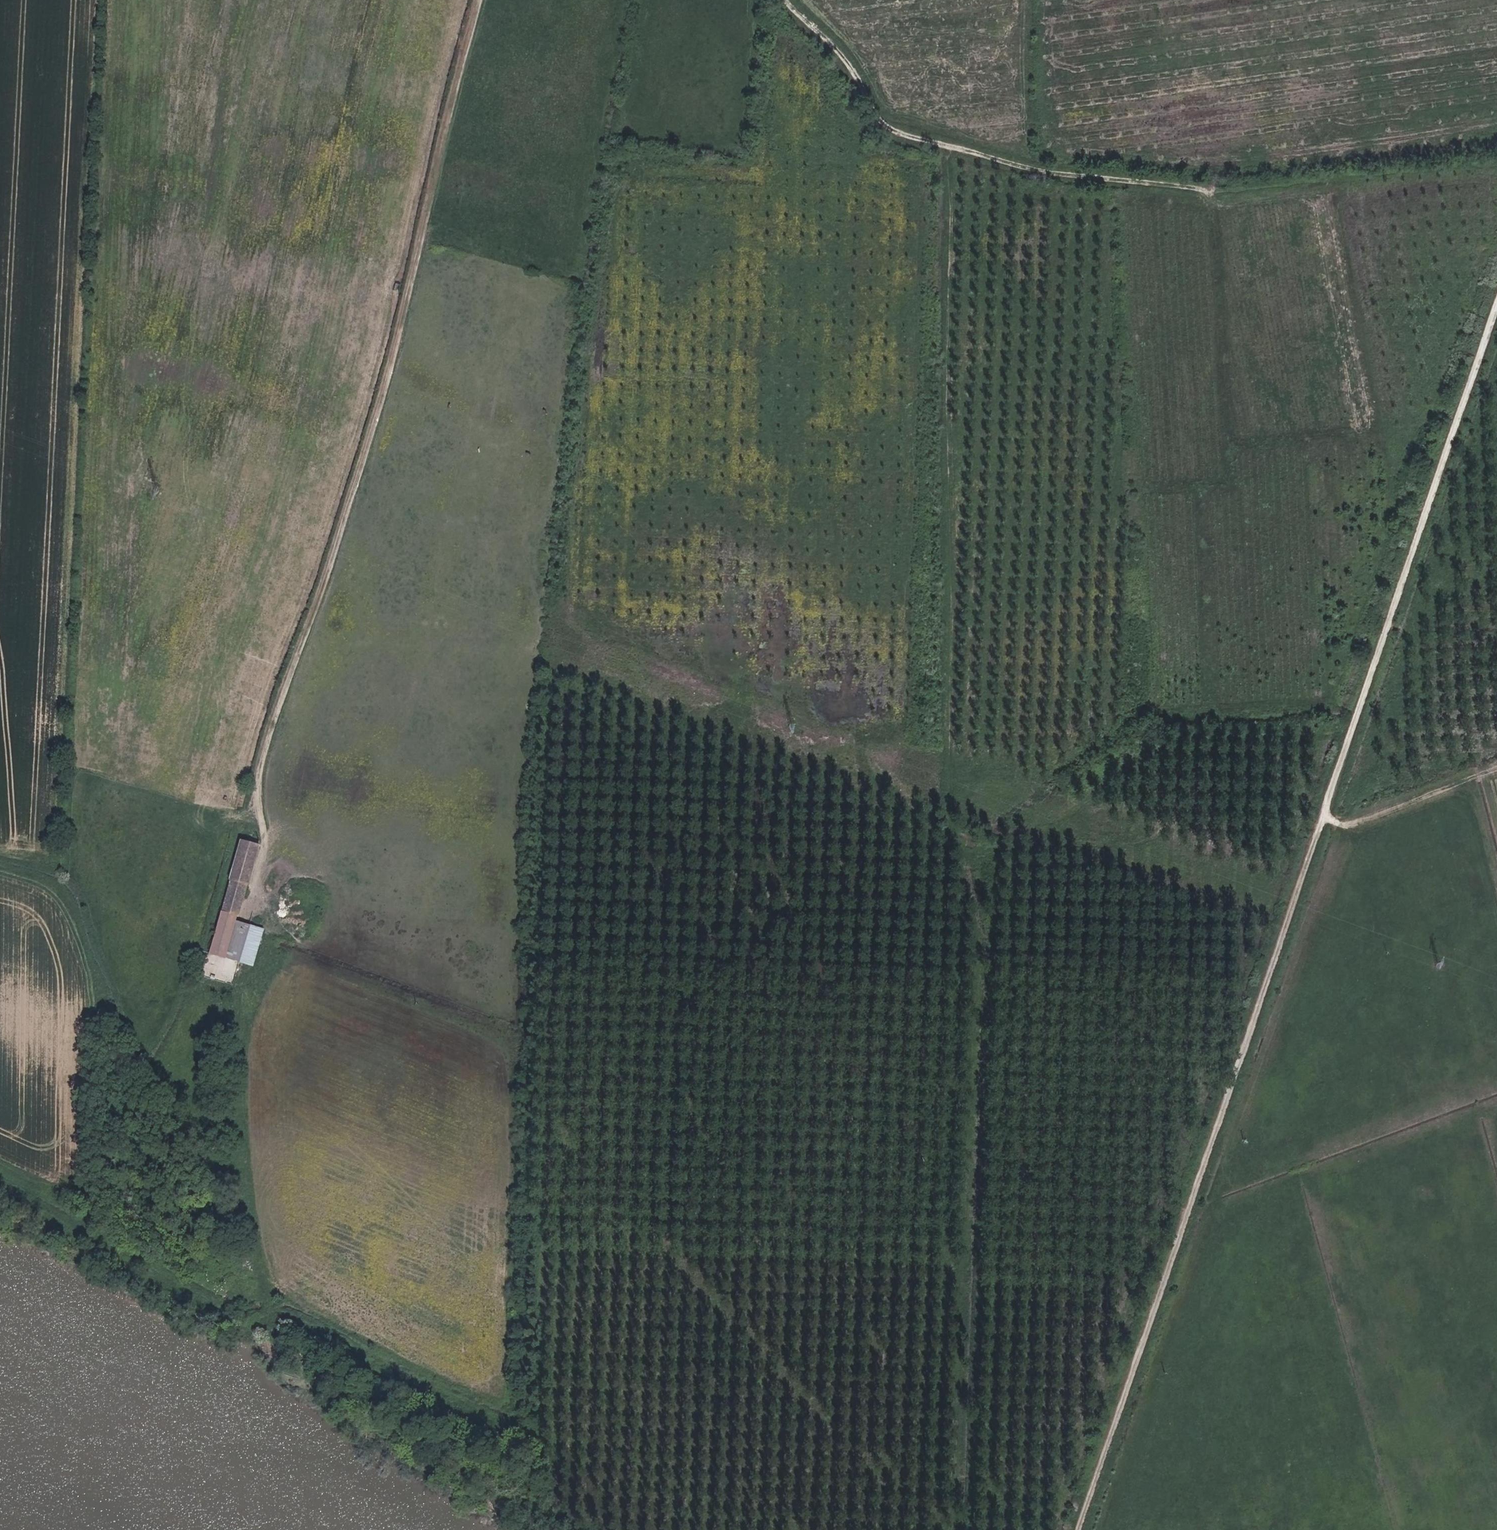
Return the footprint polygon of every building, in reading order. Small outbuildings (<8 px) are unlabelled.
[(239,922),(262,845),(244,840),(210,955),(255,968),(266,930),(239,922)]
